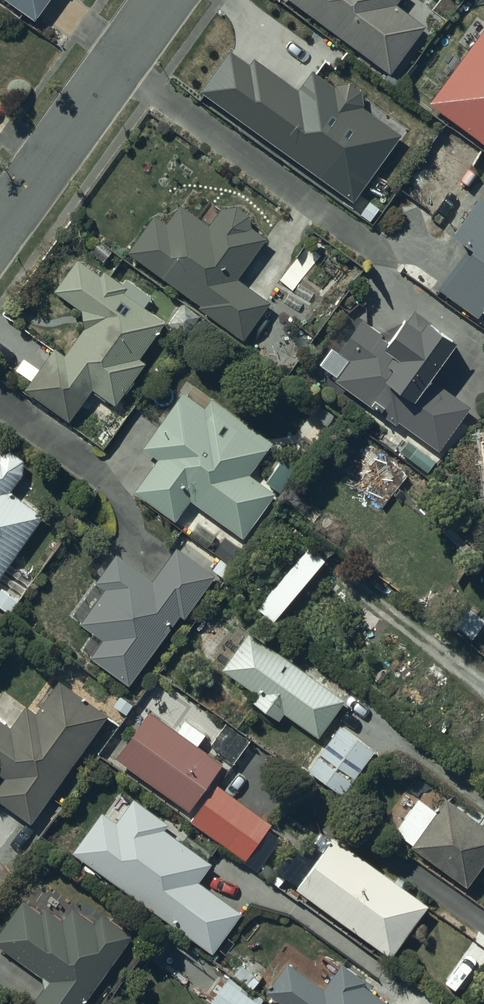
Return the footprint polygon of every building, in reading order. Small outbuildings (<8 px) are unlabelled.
[(35,17),(47,0),(12,0),(35,17)] [(390,69),(425,23),(396,2),(398,0),(298,0),(390,69)] [(428,97),(483,139),(483,24),(478,19),(461,41),(467,46),(428,97)] [(231,46),(201,85),(352,196),(402,129),(363,101),(362,87),(351,78),(338,78),(334,83),(313,66),(297,86),(253,53),(250,58),(231,46)] [(438,282),(478,311),(483,304),(483,305),(483,192),(481,190),(453,227),(469,239),(438,282)] [(153,209),(127,246),(199,298),(197,302),(243,334),(268,297),(236,272),(265,234),(251,222),(247,210),(234,201),(221,205),(209,221),(178,198),(164,217),(153,209)] [(101,271),(77,253),(55,284),(81,303),(84,322),(63,351),(54,344),(26,383),(69,415),(91,384),(114,401),(145,358),(139,354),(164,319),(144,304),(152,293),(127,275),(123,279),(105,266),(101,271)] [(427,372),(454,333),(413,304),(408,311),(405,309),(388,334),(362,316),(340,348),(348,354),(335,374),(438,445),(469,400),(427,372)] [(159,454),(134,483),(175,515),(189,496),(242,533),(275,490),(248,469),(271,439),(210,395),(208,397),(185,382),(144,443),(159,454)] [(45,511),(11,486),(21,472),(23,456),(11,446),(0,451),(0,572),(45,511)] [(282,454),(266,477),(279,487),(296,464),(282,454)] [(152,575),(117,549),(71,611),(93,628),(81,644),(129,679),(180,610),(183,612),(214,572),(176,543),(152,575)] [(309,545),(259,606),(274,619),(325,557),(309,545)] [(483,616),(450,594),(438,612),(471,635),(483,616)] [(247,630),(222,665),(256,688),(251,695),(278,714),(282,708),(317,732),(342,696),(247,630)] [(0,776),(0,796),(31,818),(105,711),(58,678),(36,711),(24,703),(11,722),(0,714),(0,771),(2,773),(0,776)] [(150,708),(116,752),(188,805),(221,760),(197,742),(205,732),(184,717),(176,727),(150,708)] [(226,721),(211,739),(232,757),(247,738),(226,721)] [(340,722),(306,765),(343,789),(373,744),(340,722)] [(219,781),(191,816),(246,856),(272,819),(219,781)] [(411,841),(467,881),(483,857),(483,821),(446,793),(436,807),(418,794),(396,826),(413,838),(411,841)] [(102,807),(72,847),(212,947),(241,907),(199,877),(211,860),(162,824),(167,818),(134,794),(117,818),(102,807)] [(298,878),(295,883),(391,951),(427,900),(332,833),(330,835),(321,828),(313,839),(306,834),(283,867),(298,878)] [(0,929),(0,942),(49,976),(30,1003),(86,1003),(88,1002),(83,998),(131,928),(102,908),(93,921),(71,905),(63,917),(45,905),(42,909),(23,896),(0,929)] [(266,986),(290,1003),(390,1003),(392,1001),(363,980),(367,975),(342,957),(323,984),(287,957),(266,986)] [(261,1000),(223,972),(208,993),(212,996),(209,1001),(214,1003),(258,1003),(261,1000)]
